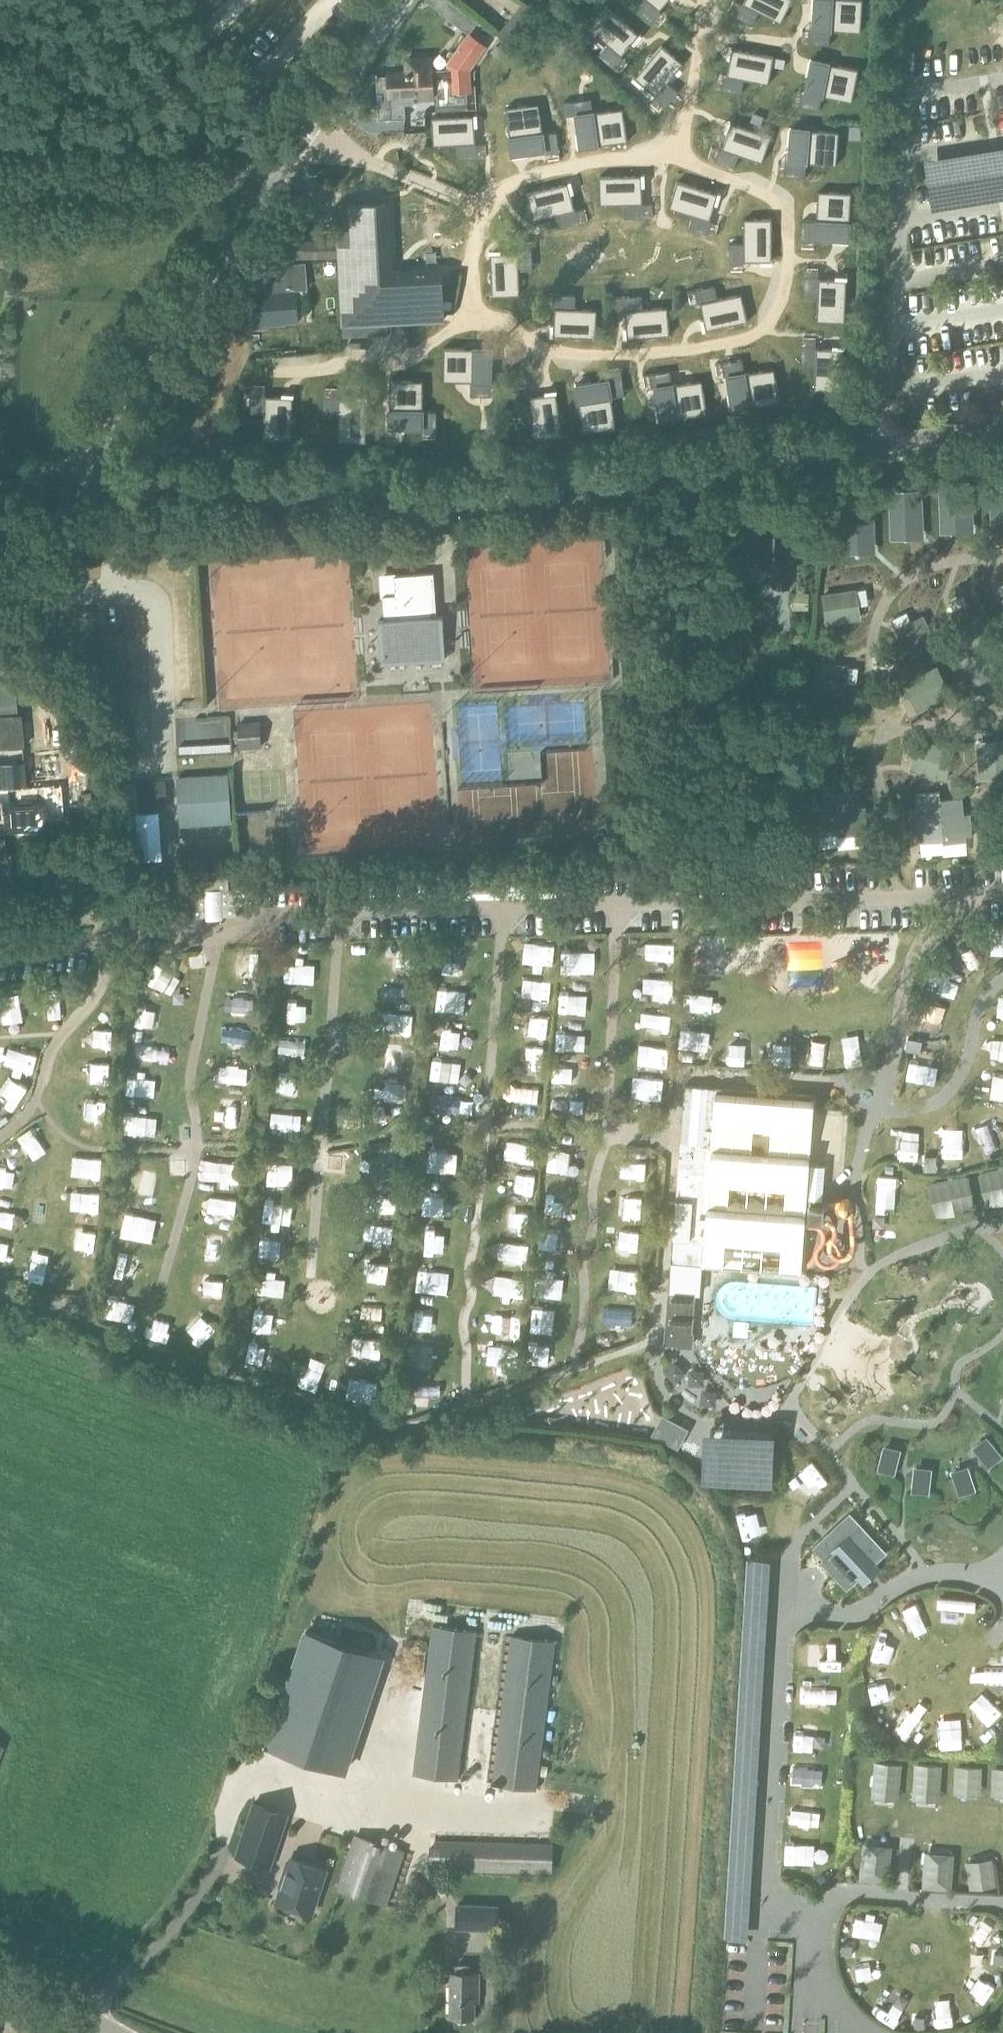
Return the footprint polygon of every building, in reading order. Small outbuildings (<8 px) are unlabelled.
[(660,10),(668,0),(649,0),(660,10)] [(743,2),(781,21),(792,0),(744,0),(743,2)] [(812,26),(863,28),(864,0),(814,0),(812,26)] [(543,17),(525,2),(500,33),(515,47),(532,26),(534,27),(543,17)] [(607,6),(589,27),(621,54),(639,33),(607,6)] [(473,93),(472,71),(490,46),(471,32),(448,65),(448,69),(432,70),(433,93),(436,93),(437,109),(469,107),(469,93),(473,93)] [(662,45),(636,74),(658,93),(684,63),(662,45)] [(733,47),(728,72),(770,80),(774,55),(733,47)] [(593,63),(604,76),(612,70),(601,56),(593,63)] [(812,59),(806,91),(854,101),(860,68),(812,59)] [(377,73),(376,73),(378,111),(390,110),(404,109),(405,109),(405,108),(404,108),(403,102),(404,102),(414,102),(413,94),(433,93),(432,70),(432,60),(406,61),(406,71),(388,72),(388,75),(377,75),(377,73)] [(640,95),(633,103),(647,117),(655,109),(640,95)] [(540,102),(506,107),(513,154),(546,149),(540,102)] [(625,107),(577,114),(581,143),(629,136),(625,107)] [(477,139),(475,113),(433,115),(434,141),(477,139)] [(728,128),(721,148),(762,162),(771,136),(744,127),(739,125),(734,124),(731,122),(730,122),(730,124),(729,126),(728,128)] [(790,128),(788,161),(836,165),(839,132),(790,128)] [(642,176),(600,177),(600,205),(642,204),(642,176)] [(676,185),(668,208),(676,210),(709,220),(718,194),(677,181),(676,185)] [(569,183),(529,193),(535,218),(575,208),(569,183)] [(818,191),(815,239),(848,241),(851,193),(818,191)] [(339,258),(343,326),(445,320),(442,268),(394,270),(390,203),(337,206),(339,238),(272,242),(273,260),(307,258),(307,266),(322,265),(322,259),(339,258)] [(744,219),(744,260),(772,261),(772,219),(744,219)] [(519,250),(492,251),(493,293),(502,292),(516,292),(521,292),(520,286),(520,269),(519,250)] [(267,281),(268,290),(291,288),(289,262),(265,264),(266,282),(267,281)] [(740,291),(739,271),(715,273),(716,292),(740,291)] [(818,278),(817,321),(845,322),(847,279),(818,278)] [(296,288),(291,288),(268,290),(267,290),(268,293),(253,295),(256,325),(272,323),(271,310),(297,308),(296,288)] [(741,294),(700,303),(706,330),(748,321),(741,294)] [(660,307),(626,309),(628,337),(658,334),(668,333),(671,333),(670,315),(669,306),(660,307)] [(555,307),(554,332),(597,334),(598,309),(555,307)] [(237,334),(238,352),(273,351),(272,332),(237,334)] [(444,347),(443,380),(493,381),(494,348),(444,347)] [(816,348),(814,387),(842,389),(843,349),(816,348)] [(775,368),(728,375),(733,408),(780,401),(775,368)] [(390,379),(389,427),(422,428),(423,380),(390,379)] [(609,379),(575,384),(583,430),(616,425),(609,379)] [(664,385),(656,387),(657,392),(661,420),(708,412),(703,380),(664,385)] [(557,392),(529,396),(535,437),(562,434),(557,392)] [(265,395),(263,437),(292,439),(294,397),(265,395)] [(619,438),(636,437),(634,398),(617,399),(619,438)] [(339,399),(338,439),(363,439),(364,400),(339,399)] [(517,415),(503,414),(503,449),(517,449),(517,415)] [(382,461),(425,462),(426,438),(382,437),(382,461)] [(442,437),(441,457),(462,458),(463,437),(442,437)] [(1002,519),(1002,479),(993,480),(995,520),(1002,519)] [(944,486),(946,526),(976,525),(975,485),(944,486)] [(923,492),(894,493),(896,532),(925,530),(923,492)] [(874,506),(845,507),(847,546),(876,545),(874,506)] [(789,534),(762,532),(761,564),(766,564),(766,567),(774,568),(773,587),(791,588),(791,565),(789,565),(789,534)] [(384,597),(385,619),(379,620),(381,662),(446,658),(443,615),(437,616),(434,572),(397,575),(396,572),(380,574),(381,597),(384,597)] [(827,624),(861,619),(857,590),(823,595),(827,624)] [(810,593),(792,592),(790,617),(800,618),(800,619),(808,619),(810,593)] [(953,611),(967,642),(995,629),(980,598),(953,611)] [(896,629),(911,660),(939,647),(924,616),(896,629)] [(815,661),(812,693),(847,697),(850,664),(815,661)] [(906,683),(924,706),(948,688),(930,664),(906,683)] [(189,736),(172,735),(171,761),(223,762),(224,716),(189,715),(189,736)] [(260,721),(238,723),(239,749),(262,747),(260,721)] [(929,735),(913,765),(943,781),(959,752),(929,735)] [(986,783),(1002,778),(1002,747),(978,755),(986,783)] [(160,805),(158,782),(131,784),(132,804),(137,803),(137,806),(160,805)] [(813,802),(807,803),(808,825),(815,825),(816,829),(838,827),(838,836),(862,833),(862,829),(868,828),(866,806),(860,807),(858,791),(836,792),(835,784),(812,786),(813,802)] [(918,809),(911,810),(913,832),(920,831),(920,836),(942,834),(943,843),(966,840),(966,836),(973,835),(971,813),(964,814),(963,798),(941,800),(940,791),(917,793),(918,809)] [(201,890),(168,891),(169,908),(191,907),(191,918),(208,917),(208,921),(226,920),(226,916),(241,915),(240,905),(263,904),(262,887),(229,889),(229,876),(200,877),(201,890)] [(602,928),(601,916),(569,917),(570,929),(602,928)] [(516,918),(515,929),(539,930),(539,919),(516,918)] [(989,928),(989,941),(1002,941),(1002,928),(989,928)] [(983,947),(982,967),(1002,968),(1002,948),(983,947)] [(795,948),(795,959),(813,958),(813,948),(795,948)] [(831,953),(835,968),(851,964),(848,949),(831,953)] [(954,971),(955,958),(924,956),(923,970),(954,971)] [(819,960),(783,961),(784,985),(820,983),(819,960)] [(981,1001),(1002,1002),(1002,985),(982,984),(981,1001)] [(915,1006),(914,1030),(948,1031),(949,1007),(915,1006)] [(948,1047),(917,1045),(916,1060),(947,1062),(948,1047)] [(983,1067),(1002,1070),(1002,1053),(985,1050),(983,1067)] [(717,1086),(717,1087),(685,1085),(676,1198),(677,1198),(673,1238),(703,1240),(701,1266),(802,1274),(807,1220),(805,1220),(806,1212),(820,1213),(820,1215),(822,1215),(826,1163),(824,1163),(824,1165),(809,1164),(810,1156),(811,1156),(816,1094),(717,1086)] [(980,1130),(1002,1135),(1002,1120),(983,1116),(980,1130)] [(898,1167),(933,1168),(934,1150),(898,1149),(898,1167)] [(962,1198),(968,1227),(986,1224),(981,1195),(962,1198)] [(668,1289),(664,1342),(691,1344),(695,1291),(668,1289)] [(986,1436),(974,1447),(989,1465),(1002,1455),(986,1436)] [(884,1446),(878,1470),(895,1474),(900,1450),(884,1446)] [(915,1466),(912,1491),(929,1493),(932,1468),(915,1466)] [(969,1466),(951,1472),(960,1496),(977,1490),(969,1466)] [(850,1512),(813,1548),(823,1558),(821,1561),(848,1589),(887,1552),(850,1512)] [(467,1623),(467,1642),(497,1642),(497,1623),(467,1623)] [(306,1632),(268,1746),(344,1771),(382,1657),(306,1632)] [(386,1733),(385,1797),(445,1798),(446,1681),(410,1680),(410,1733),(386,1733)] [(555,1765),(556,1740),(535,1739),(534,1765),(555,1765)] [(253,1803),(236,1856),(270,1867),(288,1814),(253,1803)] [(550,1863),(551,1831),(429,1827),(428,1859),(550,1863)] [(349,1831),(337,1885),(387,1896),(399,1842),(349,1831)] [(283,1883),(278,1898),(286,1900),(287,1904),(298,1908),(302,1906),(311,1909),(326,1869),(292,1858),(288,1871),(285,1870),(281,1882),(283,1883)] [(501,1907),(458,1906),(458,1929),(500,1929),(501,1907)] [(452,1972),(451,2016),(474,2016),(475,1995),(479,1995),(480,1973),(469,1972),(470,1965),(458,1964),(458,1972),(452,1972)]
